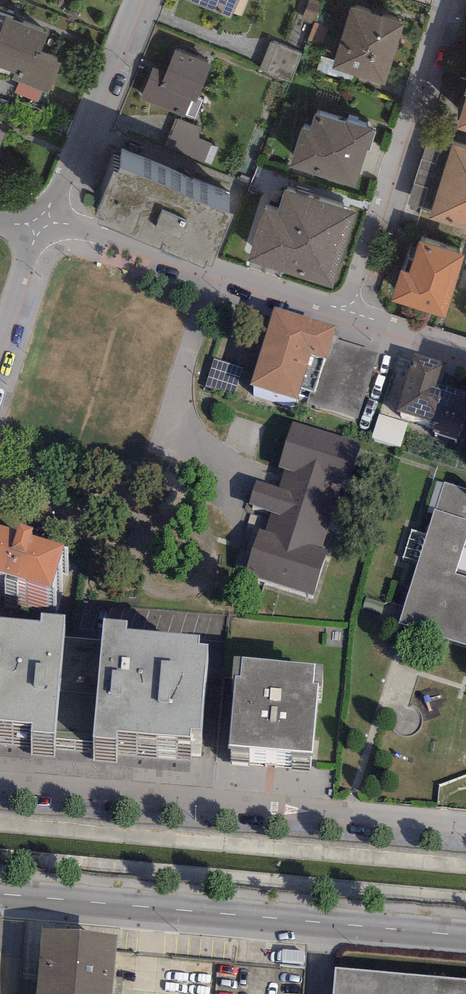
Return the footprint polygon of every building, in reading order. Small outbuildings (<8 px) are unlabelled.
[(238,0),(184,0),(230,19),(238,0)] [(301,21),(314,25),(315,22),(322,2),(317,0),(308,0),(301,21)] [(351,7),(332,69),(384,85),(404,23),(351,7)] [(13,80),(19,82),(43,92),(49,94),(61,63),(40,55),(48,34),(13,20),(14,16),(0,11),(0,67),(15,73),(13,80)] [(329,27),(315,22),(314,25),(308,41),(322,46),(329,27)] [(302,55),(270,42),(259,70),(291,83),(302,55)] [(197,98),(211,64),(175,50),(165,74),(153,69),(140,100),(185,117),(186,115),(195,118),(202,100),(197,98)] [(38,103),(43,92),(19,82),(15,93),(38,103)] [(456,129),(465,132),(465,98),(456,129)] [(302,128),(290,167),(355,187),(367,150),(369,150),(376,130),(346,121),(345,123),(315,114),(310,130),(302,128)] [(200,128),(175,119),(165,147),(204,164),(213,144),(198,137),(200,128)] [(409,204),(433,211),(452,144),(428,137),(409,204)] [(452,144),(433,211),(429,219),(465,231),(465,148),(452,144)] [(101,219),(99,223),(204,268),(206,264),(212,266),(234,214),(121,166),(118,174),(114,172),(95,216),(101,219)] [(265,209),(249,262),(334,287),(357,212),(284,190),(277,212),(265,209)] [(400,271),(391,301),(445,318),(465,255),(420,241),(409,274),(400,271)] [(358,418),(377,352),(333,339),(337,326),(274,307),(250,385),(297,400),(299,395),(309,398),(307,403),(358,418)] [(414,354),(397,411),(436,422),(433,432),(460,440),(465,419),(465,392),(440,384),(446,363),(414,354)] [(243,368),(214,359),(206,386),(234,395),(243,368)] [(382,415),(374,440),(402,449),(409,423),(382,415)] [(363,443),(292,422),(278,466),(285,468),(279,487),(256,480),(249,504),(271,511),(265,529),(260,528),(245,574),(314,596),(328,549),(323,548),(342,487),(348,489),(363,443)] [(445,483),(436,510),(465,519),(465,489),(445,483)] [(397,623),(465,644),(465,519),(436,510),(397,623)] [(0,525),(0,571),(52,587),(65,545),(32,534),(33,528),(18,524),(16,530),(0,525)] [(104,619),(102,640),(63,636),(65,616),(41,614),(40,621),(0,617),(0,718),(32,721),(31,730),(55,732),(54,738),(94,741),(94,735),(118,737),(119,730),(191,737),(192,727),(200,728),(208,643),(199,642),(199,636),(126,629),(127,621),(104,619)] [(323,664),(234,656),(232,678),(235,678),(229,744),(312,752),(319,685),(321,685),(323,664)] [(41,929),(35,993),(113,993),(119,936),(41,929)] [(335,968),(333,993),(465,993),(465,979),(335,968)]
